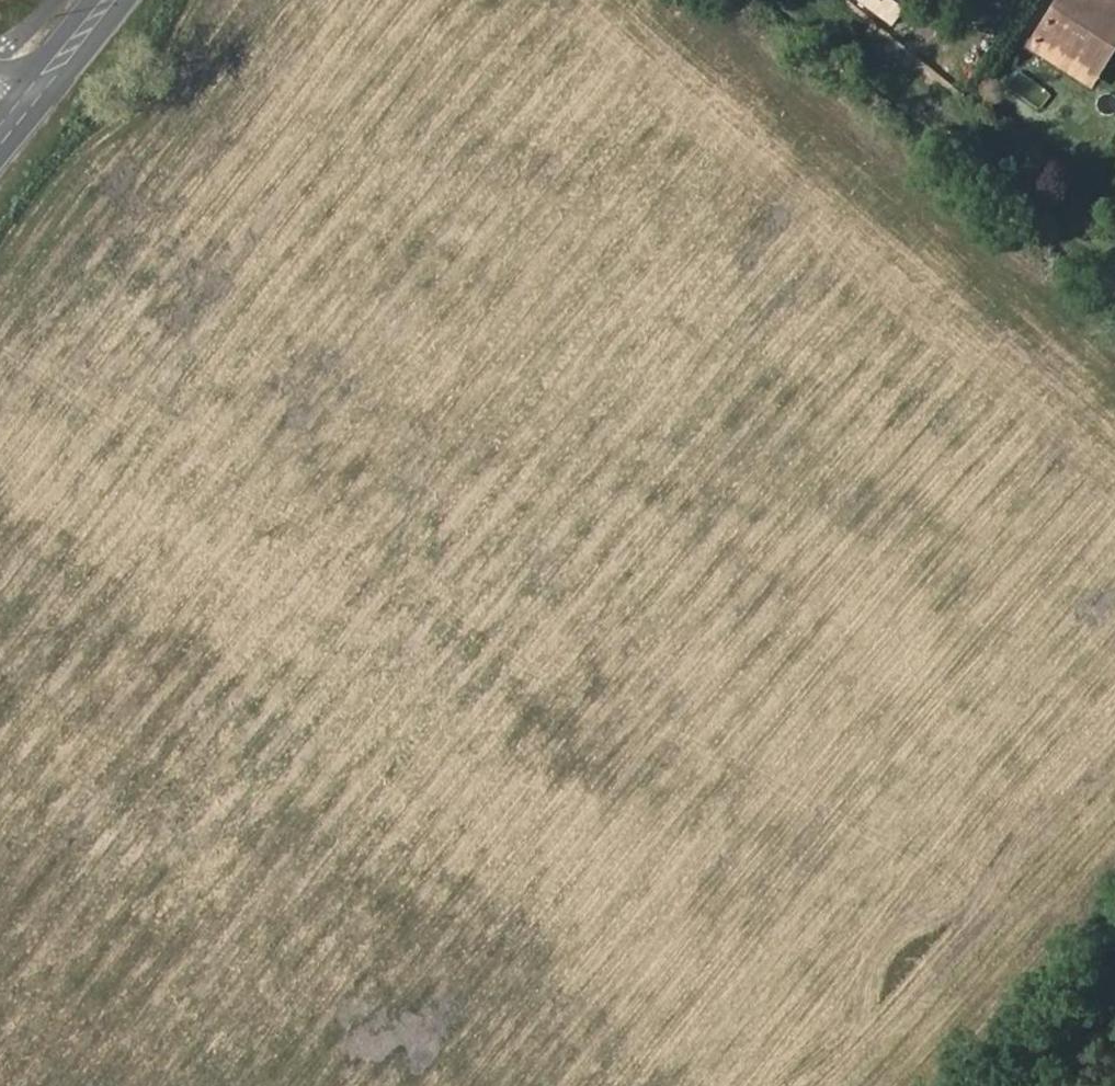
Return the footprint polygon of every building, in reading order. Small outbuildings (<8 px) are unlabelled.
[(1049,27),(1109,69),(1114,60),(1114,13),(1106,6),(1109,0),(1067,0),(1049,27)] [(1106,6),(1114,13),(1114,0),(1109,0),(1106,6)] [(1102,79),(1109,69),(1049,27),(1042,37),(1102,79)]
